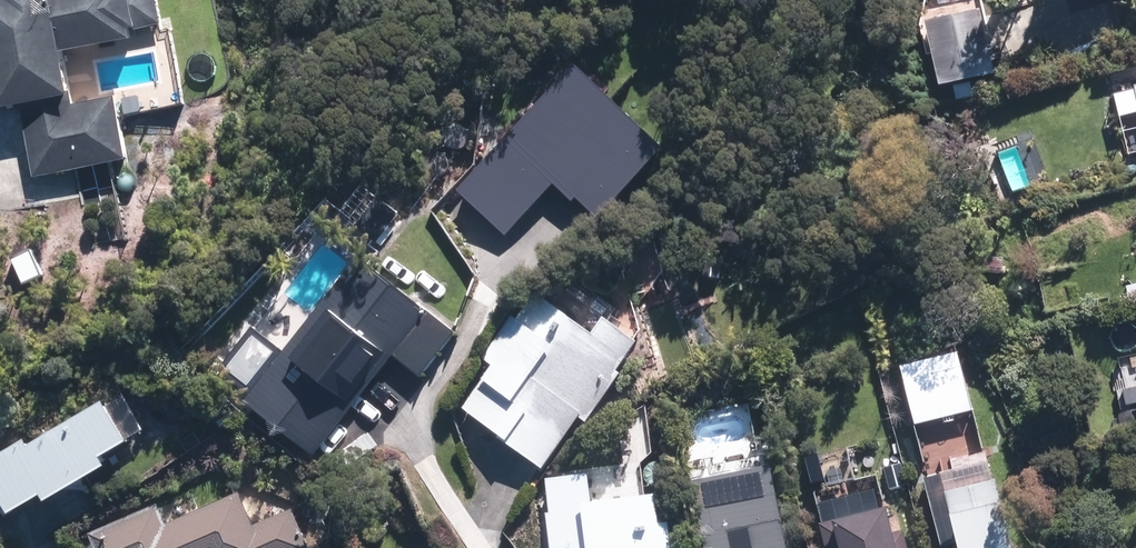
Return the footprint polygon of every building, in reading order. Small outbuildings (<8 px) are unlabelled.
[(65,58),(132,46),(130,34),(163,28),(158,0),(0,0),(0,113),(20,110),(34,181),(128,164),(116,100),(74,108),(65,58)] [(956,102),(978,97),(974,81),(1000,75),(984,8),(924,22),(939,89),(953,86),(956,102)] [(360,257),(359,258),(247,403),(316,456),(392,356),(423,379),(458,333),(360,257)] [(536,294),(483,360),(492,367),(460,407),(542,472),(581,423),(584,425),(623,377),(617,372),(641,342),(572,287),(554,309),(536,294)] [(32,447),(29,441),(0,457),(0,511),(5,520),(43,500),(47,507),(109,474),(103,463),(144,440),(122,399),(32,447)] [(924,479),(941,547),(955,544),(956,547),(1011,547),(1003,516),(1008,515),(995,462),(924,479)] [(84,533),(92,547),(313,547),(275,468),(200,504),(189,483),(84,533)] [(690,485),(702,547),(790,547),(775,468),(690,485)] [(545,480),(550,547),(669,547),(667,523),(657,524),(655,498),(593,503),(590,476),(545,480)] [(863,499),(843,504),(847,520),(833,523),(838,547),(894,547),(885,511),(867,515),(863,499)]
